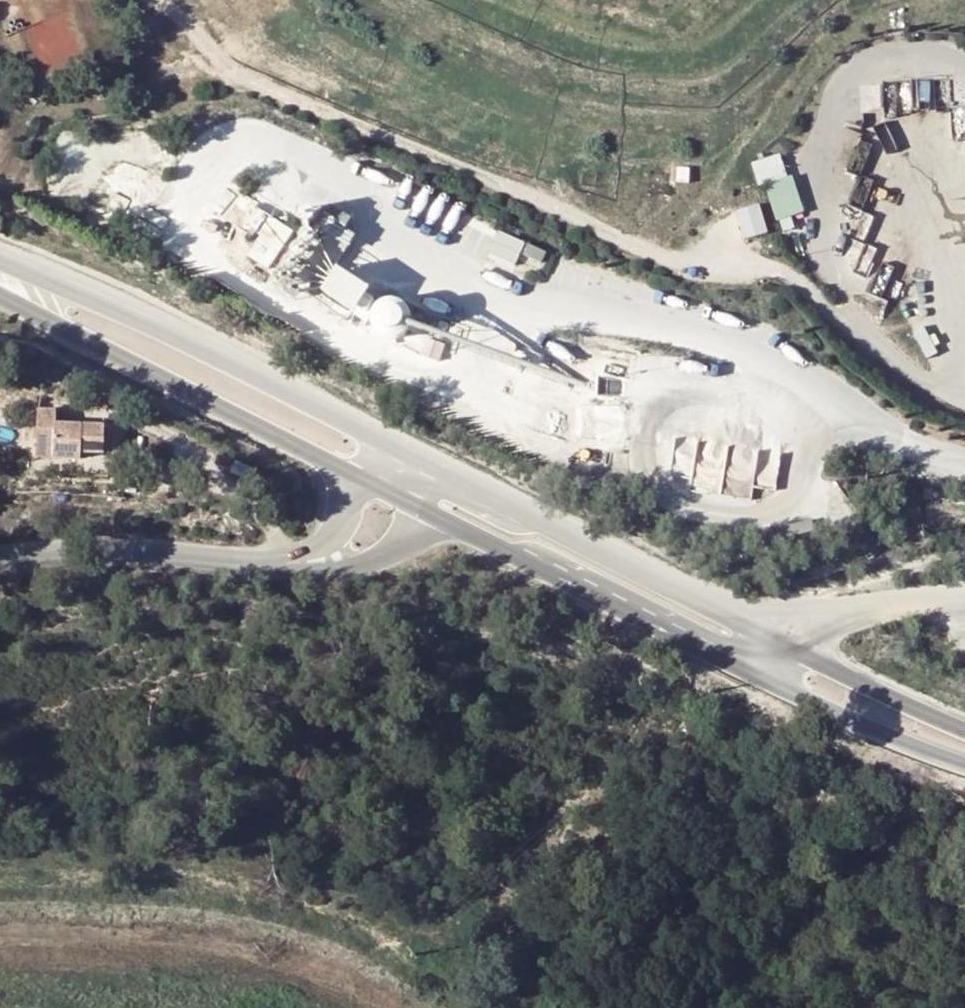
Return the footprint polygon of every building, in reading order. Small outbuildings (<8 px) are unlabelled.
[(70,11),(26,25),(42,74),(86,60),(70,11)] [(768,181),(777,218),(803,212),(789,151),(754,159),(760,183),(768,181)] [(748,237),(771,231),(762,202),(739,208),(748,237)] [(330,207),(321,247),(348,253),(357,213),(330,207)] [(254,259),(277,267),(291,224),(268,216),(254,259)] [(544,268),(551,250),(501,229),(489,256),(517,268),(521,258),(544,268)] [(326,292),(359,312),(375,287),(341,267),(326,292)] [(411,326),(408,299),(385,301),(387,328),(411,326)] [(103,425),(54,424),(54,411),(38,411),(37,456),(79,457),(82,452),(102,452),(103,425)] [(733,434),(678,429),(674,471),(695,474),(694,489),(755,495),(756,482),(778,484),(783,443),(762,441),(764,426),(734,423),(733,434)] [(953,504),(964,506),(964,492),(955,491),(953,504)]
